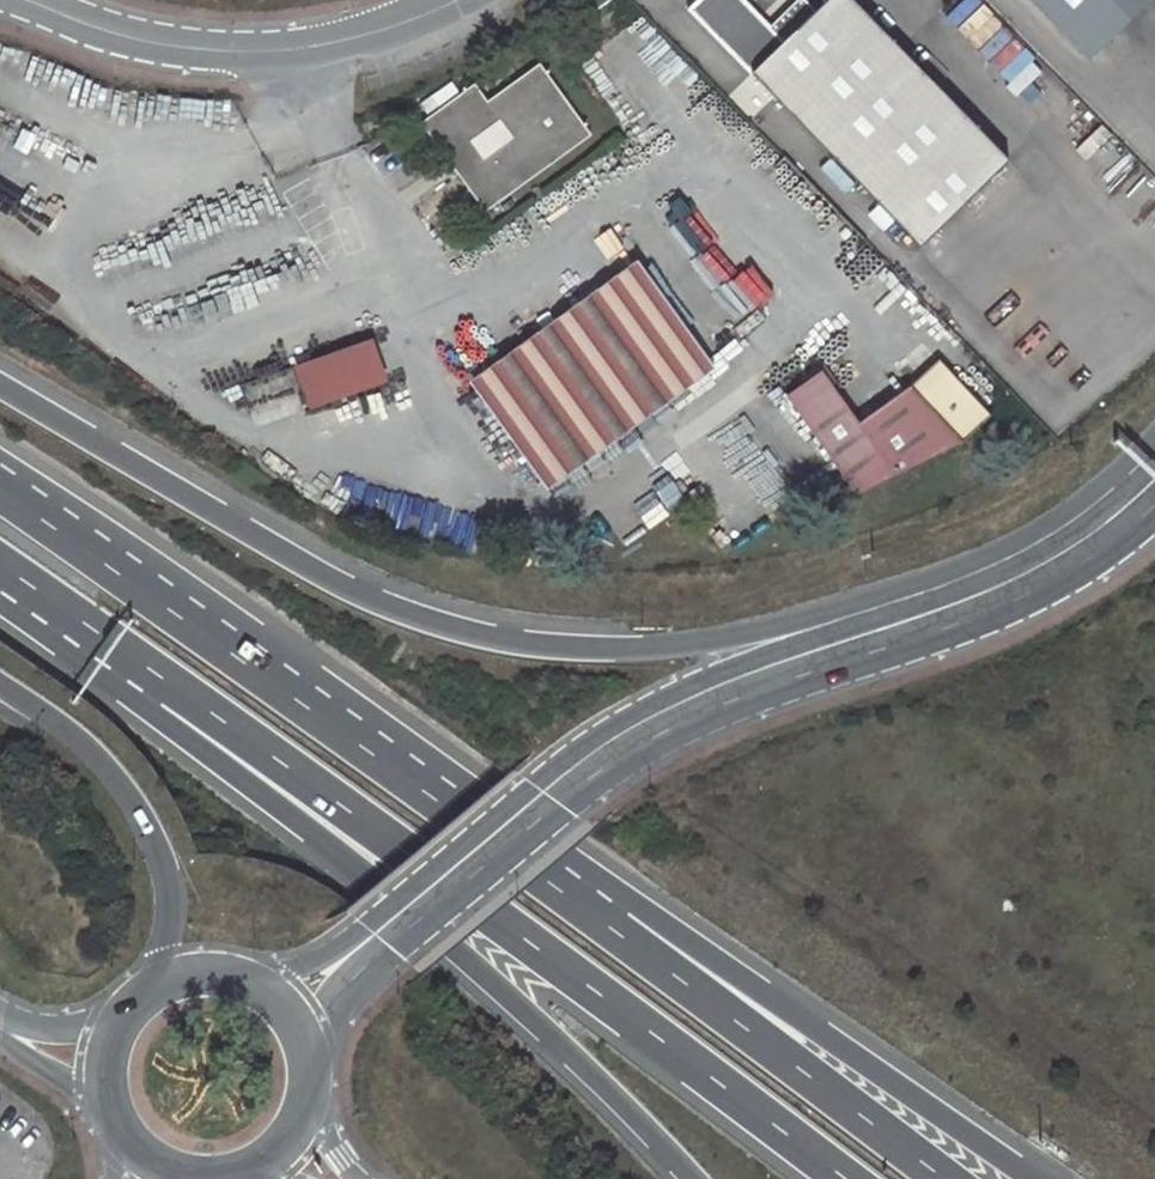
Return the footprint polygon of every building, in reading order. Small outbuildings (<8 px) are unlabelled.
[(598,8),(609,0),(592,0),(598,8)] [(921,244),(1009,158),(854,0),(826,0),(816,10),(806,0),(802,0),(774,28),(746,0),(699,0),(690,9),(921,244)] [(1091,56),(1149,0),(1035,0),(1091,56)] [(592,133),(541,62),(490,100),(477,83),(424,122),(487,209),(592,133)] [(641,272),(484,386),(548,474),(705,361),(641,272)] [(309,387),(371,364),(364,343),(302,366),(309,387)] [(824,368),(789,393),(860,492),(962,442),(992,414),(941,358),(911,384),(861,420),(824,368)]
